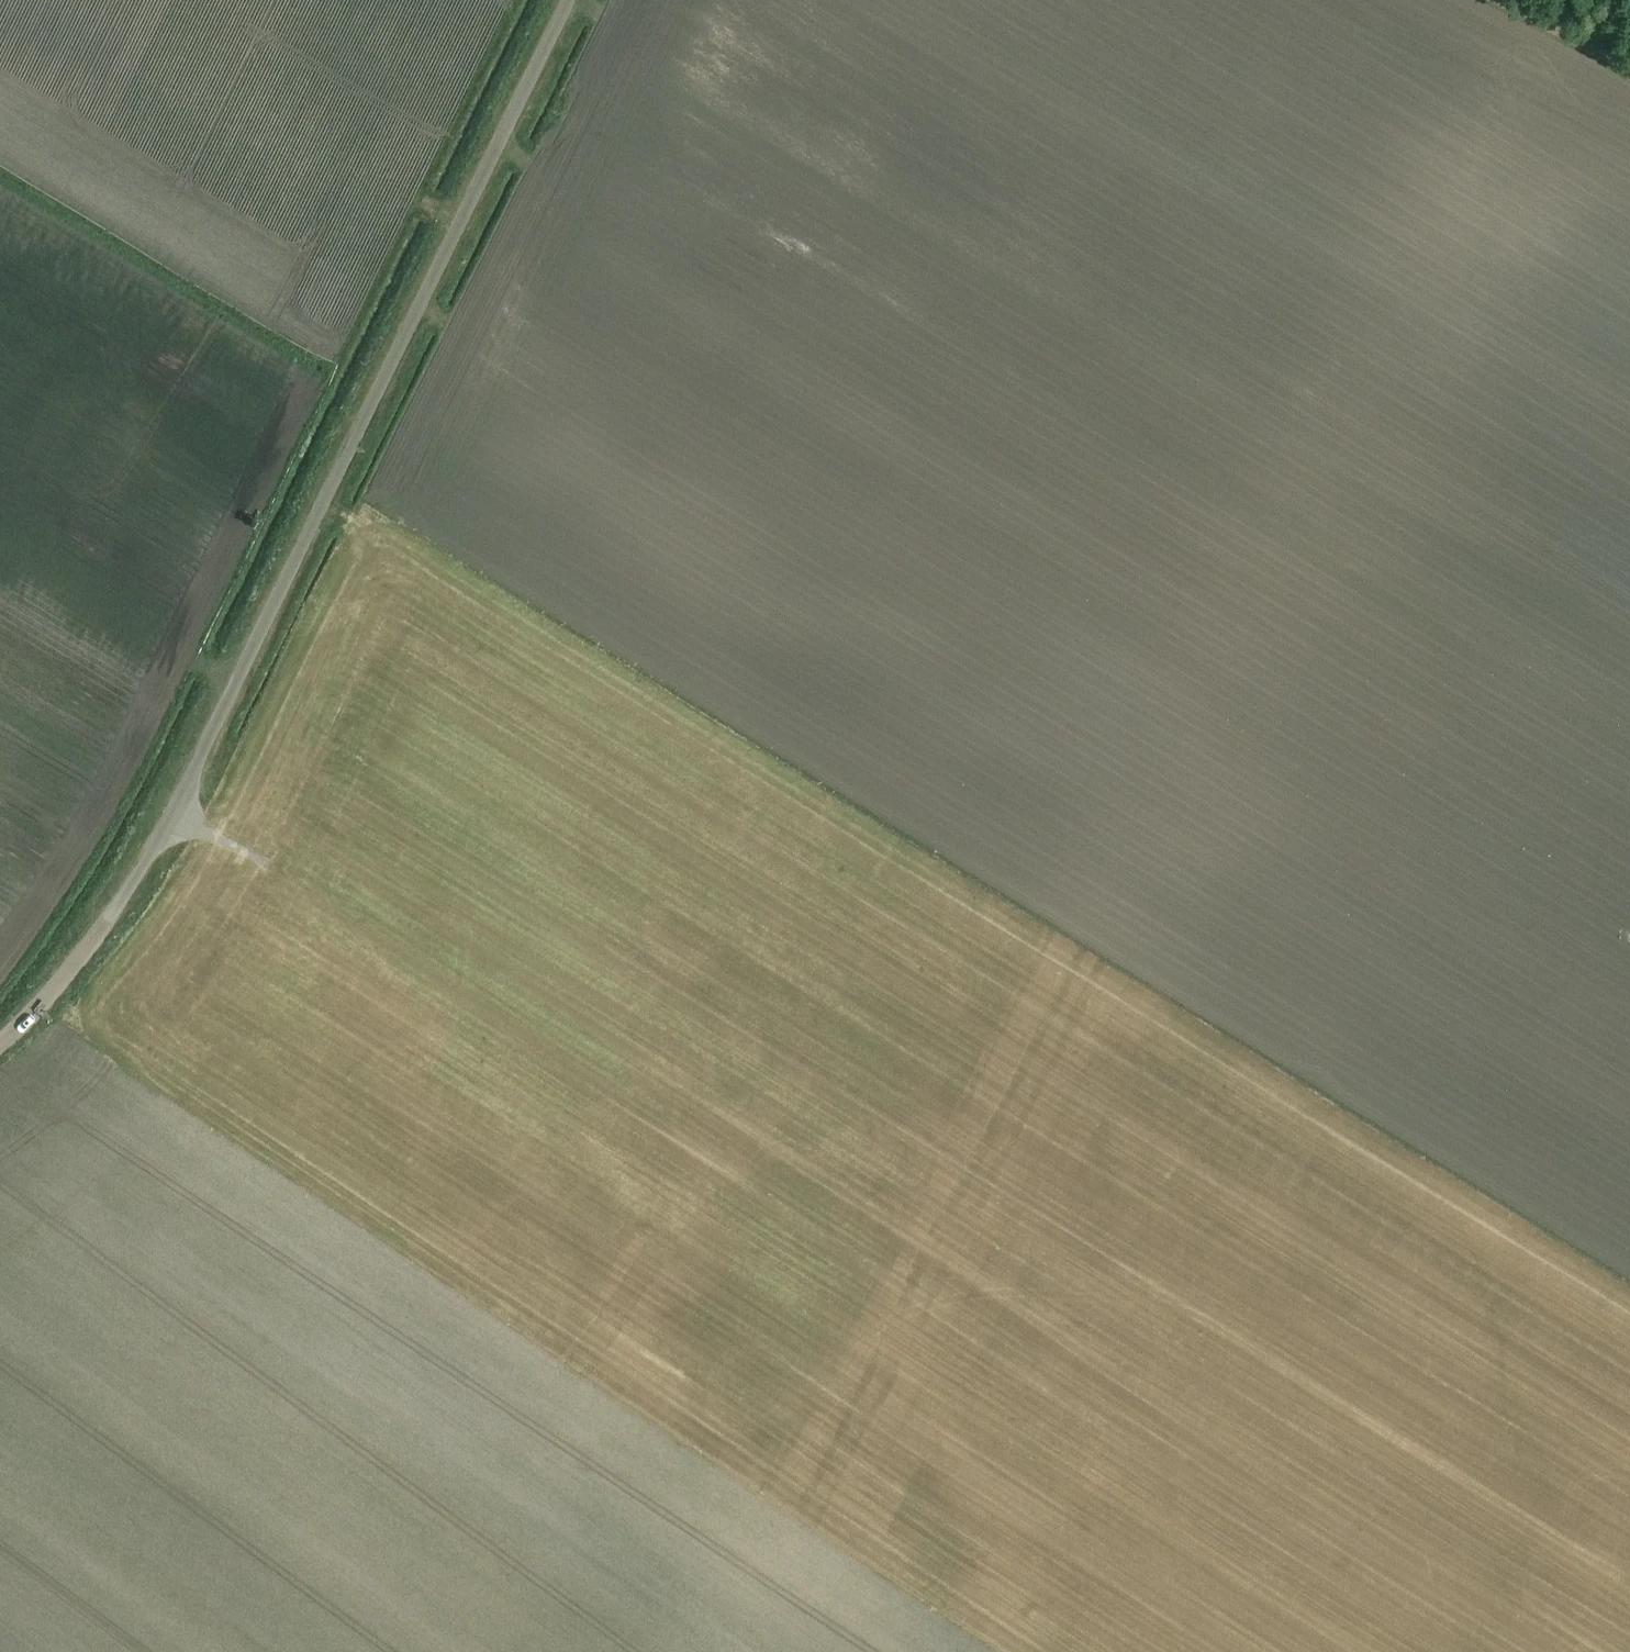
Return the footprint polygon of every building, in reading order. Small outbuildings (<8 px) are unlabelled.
[(276,883),(279,873),(258,868),(255,878),(276,883)]
